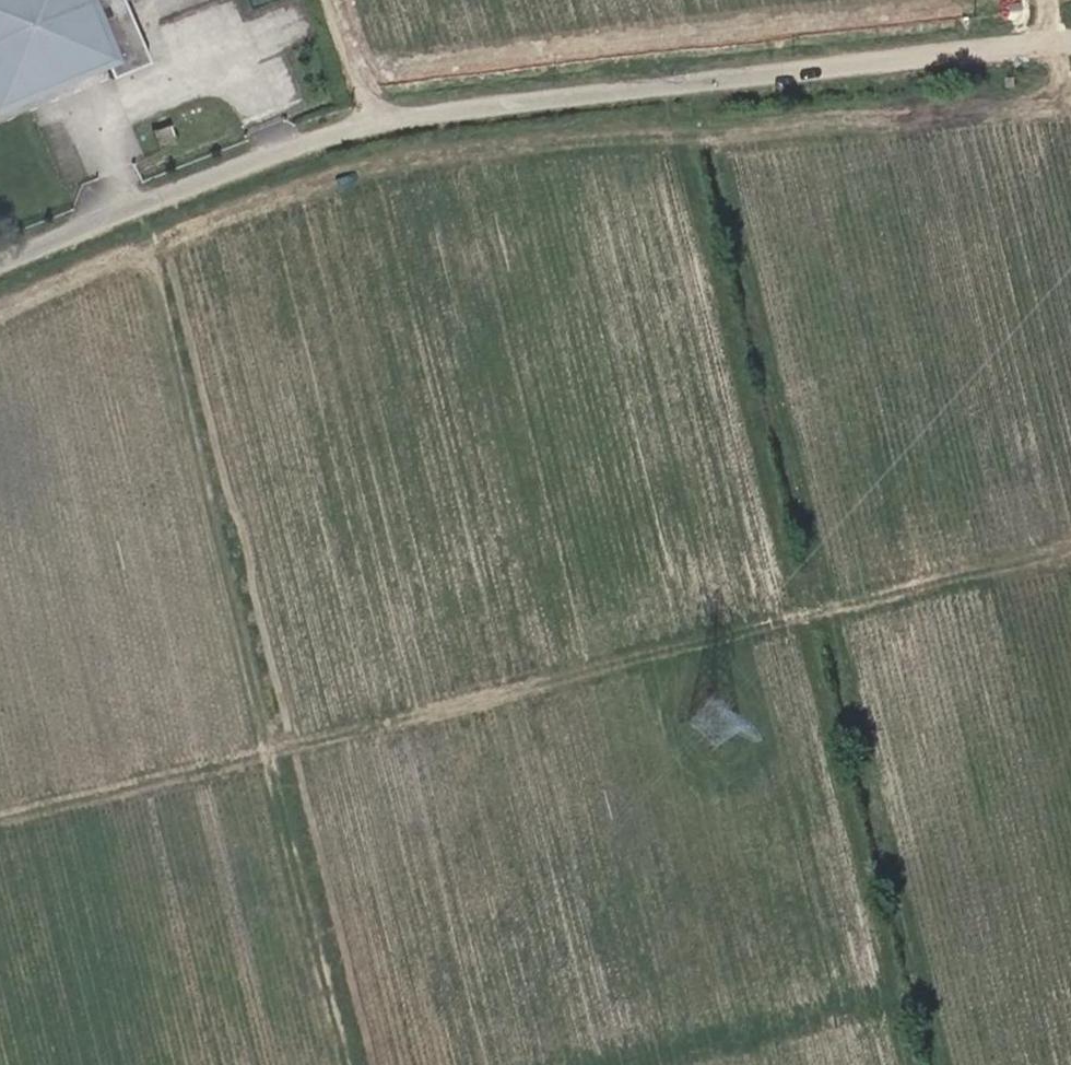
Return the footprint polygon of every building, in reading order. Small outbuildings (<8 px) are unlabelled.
[(12,83),(53,66),(45,47),(83,32),(70,0),(0,0),(0,79),(12,83)]
